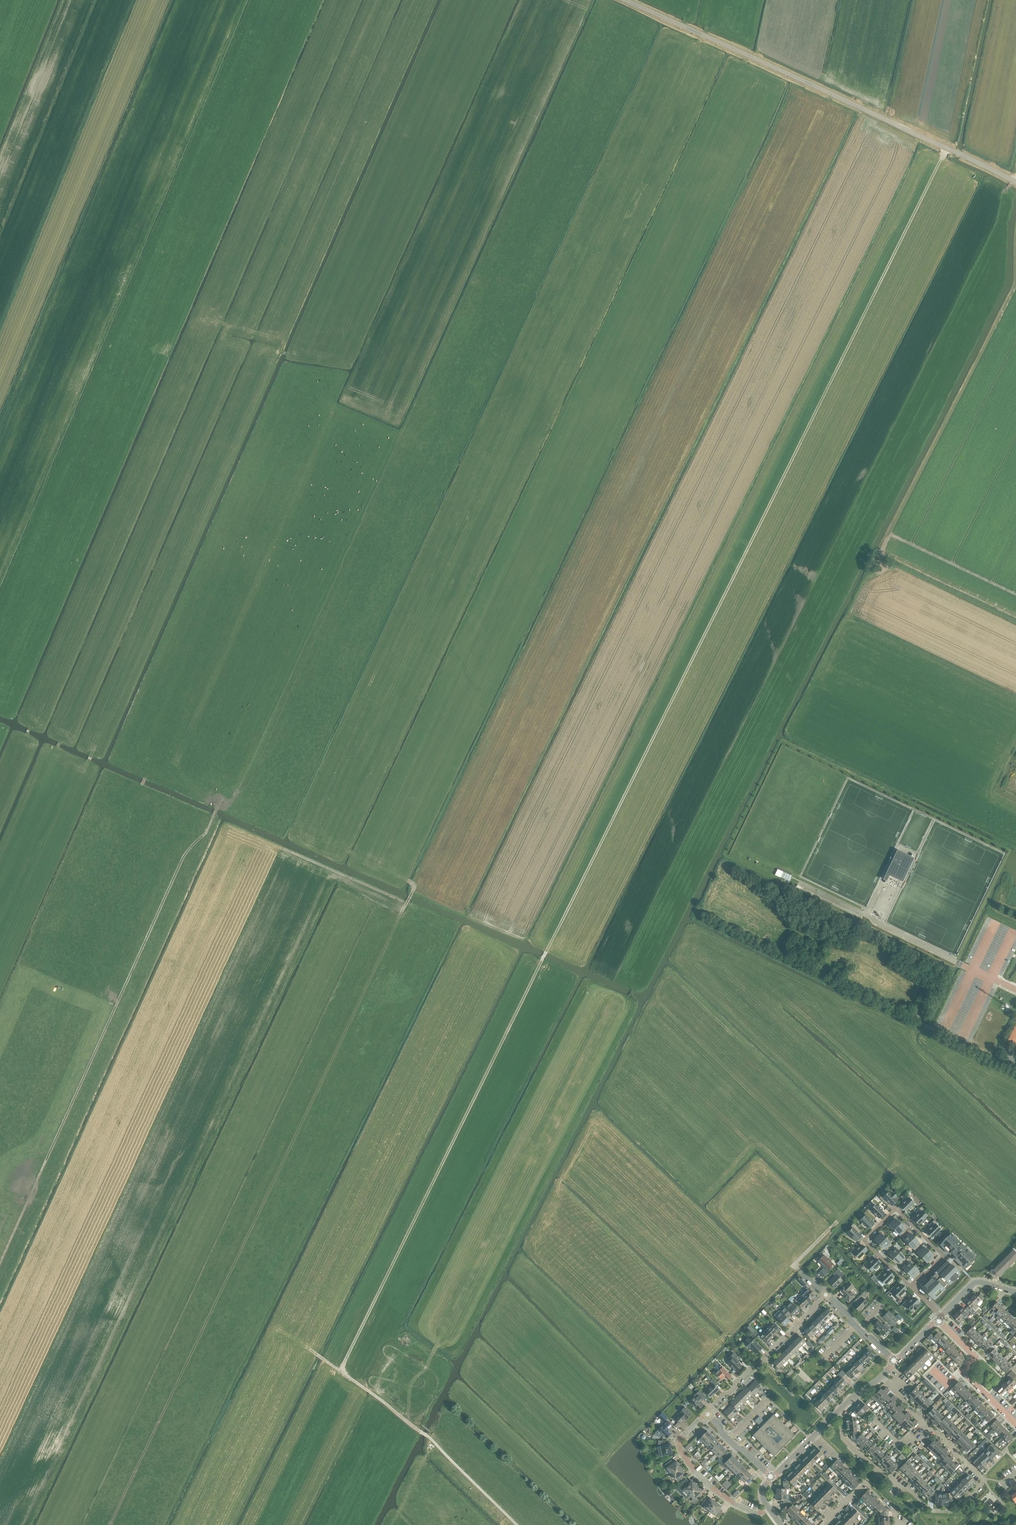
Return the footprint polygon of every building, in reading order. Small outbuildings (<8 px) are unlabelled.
[(897,850),(883,880),(885,881),(885,882),(897,888),(900,881),(902,882),(914,858),(897,850)] [(780,877),(783,871),(777,869),(775,875),(780,877)] [(783,872),(780,877),(789,881),(792,876),(783,872)] [(882,1195),(879,1198),(887,1206),(889,1203),(890,1202),(893,1204),(897,1200),(894,1198),(896,1196),(892,1192),(891,1194),(888,1192),(883,1197),(882,1195)] [(908,1193),(900,1201),(903,1203),(904,1205),(901,1207),(905,1211),(914,1203),(909,1198),(911,1196),(908,1193)] [(869,1208),(866,1210),(874,1218),(876,1216),(878,1215),(880,1217),(884,1213),(882,1211),(884,1209),(880,1205),(878,1207),(876,1205),(871,1209),(869,1208)] [(921,1206),(913,1214),(916,1216),(917,1218),(915,1220),(919,1224),(921,1222),(923,1224),(926,1220),(925,1218),(927,1216),(922,1211),(924,1209),(921,1206)] [(865,1215),(860,1220),(863,1222),(861,1224),(865,1228),(867,1226),(869,1228),(873,1224),(871,1222),(872,1220),(874,1218),(866,1210),(863,1213),(865,1215)] [(894,1230),(900,1223),(897,1220),(897,1221),(895,1219),(894,1220),(891,1218),(887,1223),(894,1230)] [(930,1231),(928,1233),(932,1237),(940,1229),(935,1224),(937,1222),(934,1219),(929,1225),(931,1227),(929,1229),(930,1231)] [(852,1228),(848,1232),(856,1241),(860,1237),(858,1234),(859,1233),(857,1231),(859,1229),(853,1223),(851,1226),(852,1228)] [(901,1237),(905,1232),(903,1230),(905,1229),(903,1227),(903,1226),(900,1223),(894,1230),(901,1237)] [(879,1244),(885,1238),(878,1231),(874,1236),(876,1238),(875,1239),(877,1241),(876,1241),(879,1244)] [(908,1244),(914,1237),(911,1234),(911,1235),(909,1233),(908,1234),(905,1232),(901,1237),(908,1244)] [(975,1258),(951,1233),(940,1244),(950,1255),(953,1252),(956,1256),(954,1258),(964,1269),(975,1258)] [(915,1251),(919,1246),(917,1244),(919,1243),(917,1241),(917,1240),(914,1237),(908,1244),(915,1251)] [(888,1250),(892,1245),(885,1238),(879,1244),(882,1247),(883,1247),(885,1249),(886,1247),(888,1250)] [(857,1244),(849,1252),(852,1255),(854,1253),(859,1258),(867,1250),(863,1245),(861,1248),(859,1247),(857,1244)] [(893,1258),(899,1252),(892,1245),(888,1250),(890,1252),(889,1253),(891,1255),(890,1255),(893,1258)] [(922,1258),(928,1251),(925,1248),(925,1249),(923,1247),(922,1248),(919,1246),(915,1251),(922,1258)] [(1014,1249),(994,1270),(993,1269),(991,1271),(995,1275),(997,1273),(1000,1276),(1015,1260),(1015,1251),(1014,1249)] [(928,1251),(922,1258),(929,1265),(933,1260),(931,1258),(933,1257),(931,1255),(931,1254),(928,1251)] [(902,1264),(906,1259),(899,1252),(893,1258),(896,1261),(897,1261),(899,1263),(900,1261),(902,1264)] [(827,1270),(833,1264),(831,1261),(831,1260),(828,1257),(827,1258),(824,1255),(817,1261),(823,1267),(820,1271),(824,1276),(829,1271),(827,1270)] [(862,1265),(860,1268),(862,1269),(864,1267),(865,1268),(867,1266),(872,1271),(874,1269),(876,1270),(879,1267),(878,1265),(880,1263),(876,1259),(874,1261),(872,1260),(870,1257),(862,1265)] [(907,1272),(913,1266),(906,1259),(902,1264),(904,1266),(903,1267),(905,1269),(904,1269),(907,1272)] [(934,1299),(960,1273),(949,1262),(938,1273),(934,1278),(923,1288),(934,1299)] [(913,1266),(907,1272),(910,1275),(911,1275),(913,1277),(914,1275),(916,1278),(920,1273),(913,1266)] [(835,1287),(842,1280),(839,1278),(843,1274),(838,1269),(833,1274),(835,1276),(829,1282),(835,1287)] [(893,1276),(889,1272),(888,1270),(883,1275),(881,1273),(875,1278),(878,1281),(880,1279),(885,1284),(887,1282),(889,1284),(893,1280),(891,1278),(893,1276)] [(853,1287),(848,1282),(843,1287),(840,1290),(844,1294),(843,1296),(849,1302),(855,1296),(850,1291),(853,1287)] [(886,1294),(888,1295),(890,1293),(891,1294),(893,1292),(898,1297),(900,1295),(902,1297),(906,1293),(904,1291),(906,1289),(902,1285),(900,1287),(898,1286),(896,1284),(888,1291),(886,1294)] [(804,1291),(800,1294),(801,1295),(808,1302),(815,1295),(807,1287),(804,1291)] [(858,1311),(867,1302),(864,1299),(868,1296),(864,1292),(857,1298),(859,1300),(853,1306),(858,1311)] [(971,1298),(977,1304),(982,1299),(983,1300),(985,1298),(980,1294),(978,1295),(976,1293),(971,1298)] [(797,1298),(794,1300),(802,1308),(808,1302),(801,1295),(798,1299),(797,1298)] [(919,1302),(915,1298),(913,1300),(912,1299),(909,1301),(907,1299),(902,1305),(904,1307),(906,1306),(911,1310),(913,1308),(915,1310),(919,1306),(917,1304),(919,1302)] [(972,1311),(972,1312),(972,1313),(975,1315),(977,1313),(973,1308),(977,1304),(971,1298),(967,1302),(969,1305),(967,1307),(972,1311)] [(789,1315),(791,1312),(794,1316),(800,1310),(791,1302),(786,1307),(785,1306),(782,1308),(789,1315)] [(992,1308),(994,1310),(991,1313),(994,1316),(997,1312),(996,1312),(1002,1306),(998,1302),(992,1308)] [(964,1317),(966,1319),(972,1313),(972,1312),(972,1311),(967,1307),(965,1309),(963,1306),(958,1311),(964,1317)] [(999,1315),(996,1318),(998,1320),(1007,1311),(1002,1306),(996,1312),(997,1312),(999,1315)] [(790,1316),(789,1315),(782,1308),(780,1311),(781,1312),(776,1317),(785,1326),(790,1320),(788,1318),(790,1316)] [(827,1308),(823,1312),(829,1318),(833,1314),(827,1308)] [(892,1325),(898,1320),(889,1311),(883,1317),(892,1325)] [(959,1321),(964,1317),(958,1311),(953,1316),(956,1318),(954,1320),(961,1327),(963,1325),(960,1323),(961,1322),(959,1321)] [(1007,1311),(998,1320),(1002,1324),(1006,1321),(1005,1321),(1011,1315),(1007,1311)] [(823,1312),(819,1316),(825,1322),(829,1318),(823,1312)] [(1010,1325),(1015,1319),(1011,1315),(1005,1321),(1006,1321),(1008,1324),(1006,1326),(1008,1328),(1010,1326),(1010,1325)] [(819,1316),(815,1320),(823,1327),(824,1326),(822,1324),(825,1322),(819,1316)] [(815,1320),(811,1324),(817,1329),(819,1331),(822,1329),(823,1327),(815,1320)] [(892,1330),(887,1325),(885,1327),(878,1320),(873,1325),(883,1335),(888,1330),(890,1332),(892,1330)] [(770,1325),(766,1329),(772,1335),(776,1331),(777,1333),(781,1329),(772,1321),(771,1322),(770,1325)] [(811,1324),(808,1328),(813,1333),(817,1329),(811,1324)] [(892,1330),(897,1335),(900,1332),(895,1327),(892,1330)] [(973,1327),(967,1333),(972,1337),(978,1331),(974,1328),(973,1327)] [(806,1334),(804,1336),(807,1339),(809,1337),(813,1333),(808,1328),(804,1332),(806,1334)] [(758,1335),(756,1337),(761,1342),(763,1340),(767,1343),(770,1340),(769,1339),(772,1335),(766,1329),(762,1333),(759,1334),(758,1335)] [(978,1331),(972,1337),(976,1342),(982,1336),(982,1335),(980,1333),(981,1332),(979,1330),(978,1331)] [(931,1333),(927,1337),(930,1340),(932,1338),(936,1342),(942,1336),(938,1332),(934,1336),(931,1333)] [(982,1336),(976,1342),(981,1346),(987,1340),(984,1337),(987,1335),(985,1333),(982,1335),(982,1336)] [(756,1353),(761,1348),(756,1343),(757,1342),(750,1336),(744,1342),(751,1349),(756,1353)] [(796,1340),(801,1346),(805,1342),(800,1336),(796,1340)] [(936,1342),(934,1345),(935,1347),(938,1344),(941,1347),(947,1341),(942,1336),(936,1342)] [(797,1350),(801,1346),(796,1340),(792,1344),(797,1350)] [(987,1340),(981,1346),(985,1350),(987,1348),(989,1350),(994,1346),(992,1343),(991,1344),(987,1340)] [(947,1341),(941,1347),(943,1349),(941,1352),(942,1354),(945,1351),(951,1345),(947,1341)] [(794,1353),(797,1350),(792,1344),(788,1348),(794,1353)] [(951,1345),(945,1351),(950,1355),(955,1349),(951,1345)] [(868,1346),(862,1352),(870,1359),(871,1358),(872,1358),(874,1356),(870,1352),(872,1350),(868,1346)] [(994,1346),(989,1350),(991,1352),(989,1354),(994,1359),(1000,1353),(995,1349),(996,1348),(994,1346)] [(920,1347),(918,1349),(928,1359),(932,1355),(925,1348),(923,1350),(920,1347)] [(790,1357),(794,1353),(788,1348),(785,1351),(790,1357)] [(918,1349),(916,1350),(919,1354),(917,1356),(924,1362),(926,1364),(930,1361),(928,1359),(918,1349)] [(955,1349),(950,1355),(954,1360),(960,1354),(955,1349)] [(786,1361),(790,1357),(785,1351),(781,1355),(786,1361)] [(859,1355),(860,1357),(861,1357),(867,1363),(869,1361),(869,1360),(870,1359),(862,1352),(859,1355)] [(736,1372),(742,1366),(738,1362),(740,1360),(734,1353),(729,1358),(731,1360),(728,1363),(736,1372)] [(1000,1353),(994,1359),(998,1363),(1004,1357),(1000,1353)] [(954,1360),(951,1362),(953,1364),(956,1362),(958,1364),(960,1366),(963,1363),(962,1361),(964,1358),(960,1354),(954,1360)] [(783,1365),(786,1361),(781,1355),(777,1359),(783,1365)] [(912,1355),(910,1356),(920,1366),(924,1362),(917,1356),(915,1358),(912,1355)] [(910,1356),(908,1358),(912,1361),(910,1364),(916,1370),(920,1366),(910,1356)] [(1004,1357),(998,1363),(1003,1368),(1009,1362),(1006,1359),(1007,1358),(1006,1356),(1004,1357)] [(860,1357),(857,1361),(863,1367),(864,1365),(864,1366),(867,1363),(861,1357),(860,1357)] [(779,1369),(783,1365),(777,1359),(773,1363),(779,1369)] [(855,1359),(851,1363),(853,1365),(859,1371),(861,1369),(861,1368),(863,1367),(857,1361),(855,1359)] [(904,1362),(903,1364),(913,1374),(916,1370),(910,1364),(908,1366),(904,1362)] [(1009,1362),(1003,1368),(1007,1372),(1013,1366),(1009,1362)] [(851,1363),(847,1366),(849,1369),(855,1374),(856,1373),(857,1373),(859,1371),(853,1365),(851,1363)] [(903,1364),(901,1366),(904,1369),(902,1371),(909,1378),(910,1379),(914,1375),(913,1374),(903,1364)] [(729,1379),(732,1376),(721,1365),(718,1368),(720,1370),(715,1374),(718,1377),(722,1380),(726,1376),(729,1379)] [(842,1369),(840,1372),(846,1378),(848,1375),(851,1379),(854,1376),(855,1374),(849,1369),(847,1366),(843,1370),(842,1369)] [(840,1372),(834,1378),(837,1381),(844,1387),(846,1385),(846,1384),(847,1383),(844,1380),(846,1378),(840,1372)] [(1013,1379),(1011,1377),(1006,1382),(1013,1388),(1015,1384),(1015,1382),(1015,1381),(1013,1379)] [(711,1397),(719,1389),(715,1386),(718,1383),(713,1378),(710,1381),(713,1384),(705,1392),(711,1397)] [(752,1384),(762,1394),(764,1392),(762,1391),(761,1391),(760,1390),(763,1387),(756,1380),(752,1384)] [(837,1381),(833,1385),(839,1390),(840,1389),(841,1389),(844,1387),(837,1381)] [(952,1387),(950,1389),(955,1394),(957,1392),(963,1386),(958,1381),(952,1387)] [(1008,1392),(1013,1388),(1006,1382),(1002,1386),(1008,1392)] [(831,1383),(827,1386),(829,1389),(836,1395),(838,1392),(838,1391),(839,1390),(833,1385),(831,1383)] [(760,1396),(762,1394),(752,1384),(748,1388),(754,1394),(753,1394),(755,1395),(758,1393),(758,1394),(760,1396)] [(827,1386),(824,1390),(826,1392),(826,1393),(831,1398),(833,1397),(836,1395),(829,1389),(827,1386)] [(963,1386),(957,1392),(961,1396),(967,1390),(963,1386)] [(1004,1397),(1008,1392),(1002,1386),(998,1391),(1004,1397)] [(748,1388),(747,1387),(742,1391),(752,1400),(754,1399),(752,1397),(751,1398),(751,1397),(753,1394),(754,1394),(748,1388)] [(876,1401),(888,1389),(886,1387),(883,1390),(880,1388),(872,1397),(876,1401)] [(915,1388),(908,1395),(911,1397),(909,1399),(911,1400),(919,1392),(915,1388)] [(888,1389),(876,1401),(880,1405),(888,1396),(887,1394),(890,1391),(888,1389)] [(967,1390),(961,1396),(966,1401),(972,1395),(967,1390)] [(698,1410),(704,1405),(700,1401),(705,1396),(699,1391),(694,1396),(695,1397),(690,1402),(698,1410)] [(750,1402),(752,1400),(742,1391),(738,1395),(745,1402),(748,1399),(749,1400),(749,1401),(750,1402)] [(919,1392),(911,1400),(912,1401),(913,1400),(916,1402),(923,1395),(919,1392)] [(826,1393),(822,1396),(828,1402),(830,1400),(830,1399),(831,1398),(826,1393)] [(743,1405),(745,1402),(738,1395),(734,1399),(744,1409),(746,1407),(744,1405),(743,1406),(743,1405)] [(818,1395),(815,1398),(818,1400),(824,1406),(825,1405),(826,1405),(828,1402),(822,1396),(820,1398),(818,1395)] [(883,1408),(895,1396),(894,1395),(890,1398),(888,1396),(880,1405),(883,1408)] [(923,1395),(916,1402),(918,1404),(917,1406),(918,1407),(927,1399),(923,1395)] [(972,1395),(966,1401),(970,1405),(976,1399),(974,1397),(972,1395)] [(895,1405),(897,1404),(894,1401),(897,1398),(895,1396),(883,1408),(887,1412),(889,1410),(890,1410),(895,1405)] [(927,1399),(918,1407),(920,1409),(921,1407),(924,1410),(930,1403),(931,1404),(934,1402),(929,1397),(927,1399)] [(815,1398),(813,1399),(816,1402),(814,1404),(820,1410),(823,1408),(823,1407),(824,1406),(818,1400),(815,1398)] [(742,1410),(744,1409),(734,1399),(730,1403),(732,1405),(732,1404),(738,1410),(740,1407),(741,1408),(741,1409),(742,1410)] [(976,1399),(970,1405),(974,1408),(975,1409),(981,1403),(976,1399)] [(853,1408),(850,1410),(855,1415),(858,1413),(861,1416),(863,1413),(863,1412),(868,1408),(861,1401),(853,1409),(853,1408)] [(981,1403),(975,1409),(979,1413),(985,1407),(981,1403)] [(739,1411),(738,1410),(732,1404),(732,1405),(728,1408),(738,1418),(739,1417),(738,1415),(737,1415),(736,1414),(739,1411)] [(892,1416),(902,1406),(900,1404),(897,1407),(895,1405),(890,1410),(889,1410),(887,1412),(886,1414),(890,1418),(892,1415),(892,1416)] [(896,1419),(902,1412),(901,1410),(904,1407),(902,1406),(892,1416),(896,1419)] [(686,1419),(691,1414),(685,1407),(679,1413),(680,1414),(675,1419),(680,1423),(685,1418),(686,1419)] [(934,1407),(926,1415),(928,1417),(926,1419),(928,1420),(937,1411),(934,1407)] [(985,1407),(979,1413),(982,1416),(980,1418),(981,1420),(989,1412),(985,1407)] [(741,1421),(738,1418),(728,1408),(724,1413),(731,1420),(734,1417),(735,1417),(735,1418),(739,1423),(741,1421)] [(846,1418),(846,1425),(856,1424),(856,1417),(855,1417),(854,1416),(855,1415),(850,1410),(848,1413),(848,1418),(846,1418)] [(937,1411),(928,1420),(929,1421),(931,1420),(933,1422),(941,1414),(937,1411)] [(899,1423),(909,1413),(908,1412),(905,1414),(902,1412),(896,1419),(899,1423)] [(989,1412),(981,1420),(983,1422),(985,1419),(988,1422),(994,1416),(993,1416),(995,1415),(992,1412),(991,1413),(989,1412)] [(903,1427),(910,1420),(908,1418),(911,1415),(909,1413),(899,1423),(903,1427)] [(795,1435),(774,1414),(766,1424),(759,1416),(755,1421),(763,1427),(753,1435),(774,1456),(782,1445),(783,1446),(785,1444),(784,1443),(795,1435)] [(933,1422),(931,1423),(933,1425),(933,1424),(935,1423),(937,1425),(939,1424),(945,1418),(944,1418),(941,1414),(933,1422)] [(945,1418),(939,1424),(941,1426),(939,1428),(940,1429),(950,1419),(946,1416),(944,1418),(945,1418)] [(910,1420),(903,1427),(907,1431),(917,1421),(915,1419),(912,1422),(910,1420)] [(950,1419),(940,1429),(942,1430),(943,1429),(946,1431),(953,1423),(950,1419)] [(983,1431),(982,1432),(986,1436),(987,1437),(990,1435),(990,1434),(992,1432),(1000,1424),(996,1420),(990,1426),(993,1429),(988,1433),(987,1434),(983,1431)] [(670,1428),(672,1425),(668,1421),(662,1426),(661,1426),(660,1426),(659,1427),(659,1428),(659,1429),(658,1430),(667,1438),(671,1433),(670,1431),(670,1428)] [(953,1423),(946,1431),(948,1433),(946,1435),(947,1436),(957,1426),(953,1423)] [(852,1438),(856,1434),(856,1431),(857,1431),(856,1424),(846,1425),(847,1432),(849,1432),(849,1436),(852,1438)] [(1000,1424),(992,1432),(993,1433),(994,1434),(996,1432),(999,1435),(1005,1429),(1000,1424)] [(957,1426),(947,1436),(949,1437),(951,1436),(953,1438),(960,1430),(957,1426)] [(996,1443),(994,1445),(996,1446),(999,1443),(1000,1442),(1001,1441),(1009,1433),(1005,1429),(999,1435),(1002,1438),(997,1442),(996,1443)] [(960,1430),(953,1438),(955,1440),(953,1442),(955,1443),(964,1434),(960,1430)] [(707,1431),(700,1438),(704,1442),(711,1435),(707,1431)] [(964,1434),(955,1443),(956,1444),(958,1443),(960,1445),(970,1435),(972,1433),(970,1431),(966,1435),(964,1434)] [(852,1438),(851,1439),(855,1443),(856,1442),(858,1444),(865,1437),(861,1433),(858,1436),(856,1434),(852,1438)] [(999,1443),(996,1446),(997,1448),(1000,1445),(1001,1446),(1005,1441),(1007,1443),(1013,1437),(1009,1433),(1001,1441),(1000,1442),(999,1443)] [(711,1435),(704,1442),(708,1446),(715,1439),(711,1435)] [(970,1435),(960,1445),(962,1447),(960,1449),(962,1450),(971,1440),(969,1439),(970,1438),(971,1438),(972,1437),(970,1435)] [(861,1449),(869,1441),(865,1437),(858,1444),(861,1446),(860,1448),(861,1449)] [(715,1439),(708,1446),(712,1450),(719,1442),(715,1439)] [(930,1450),(939,1441),(938,1440),(936,1442),(934,1439),(927,1447),(930,1450)] [(660,1456),(663,1455),(672,1453),(670,1444),(666,1445),(665,1440),(658,1440),(658,1447),(657,1447),(660,1456)] [(971,1440),(962,1450),(963,1452),(965,1450),(967,1452),(971,1447),(973,1449),(976,1446),(975,1444),(971,1440)] [(866,1452),(873,1445),(869,1441),(861,1449),(863,1450),(864,1449),(866,1452)] [(934,1454),(941,1446),(939,1444),(941,1443),(939,1441),(930,1450),(934,1454)] [(719,1442),(712,1450),(715,1454),(723,1446),(719,1442)] [(870,1455),(877,1448),(874,1444),(873,1445),(866,1452),(867,1453),(868,1452),(870,1455)] [(991,1444),(990,1445),(986,1449),(994,1457),(997,1454),(998,1456),(1000,1455),(994,1449),(995,1447),(991,1444)] [(723,1446),(715,1454),(719,1457),(719,1458),(720,1457),(722,1460),(728,1454),(725,1452),(727,1450),(723,1446)] [(812,1451),(819,1458),(823,1454),(815,1446),(813,1448),(814,1449),(812,1451)] [(937,1457),(946,1448),(945,1447),(944,1448),(941,1446),(934,1454),(937,1457)] [(873,1459),(881,1451),(877,1448),(870,1455),(873,1457),(872,1458),(873,1459)] [(947,1455),(947,1456),(949,1454),(946,1451),(948,1450),(946,1448),(937,1457),(941,1461),(947,1455)] [(993,1459),(994,1457),(986,1449),(983,1452),(993,1462),(994,1460),(993,1459)] [(815,1462),(819,1458),(812,1451),(810,1453),(809,1453),(807,1454),(815,1462)] [(885,1455),(881,1451),(873,1459),(875,1461),(876,1460),(878,1462),(885,1455)] [(992,1463),(993,1462),(983,1452),(979,1456),(988,1464),(990,1461),(992,1463)] [(722,1460),(719,1463),(726,1469),(727,1469),(729,1467),(736,1460),(732,1456),(731,1457),(728,1454),(722,1460)] [(811,1466),(815,1462),(807,1454),(806,1456),(807,1456),(804,1459),(811,1466)] [(883,1465),(890,1458),(892,1456),(890,1454),(888,1457),(886,1454),(885,1455),(878,1462),(880,1464),(881,1463),(883,1465)] [(949,1457),(947,1456),(947,1455),(941,1461),(939,1463),(942,1466),(952,1457),(951,1456),(949,1457)] [(986,1466),(988,1464),(979,1456),(976,1459),(986,1469),(987,1467),(986,1466)] [(946,1470),(954,1462),(952,1460),(953,1458),(952,1457),(942,1466),(946,1470)] [(886,1470),(894,1462),(890,1458),(883,1465),(885,1468),(886,1470)] [(903,1471),(911,1463),(909,1461),(910,1460),(909,1458),(899,1468),(903,1471)] [(808,1469),(811,1466),(804,1459),(802,1461),(801,1460),(800,1462),(808,1469)] [(836,1460),(830,1467),(834,1471),(841,1463),(840,1462),(837,1459),(836,1460)] [(984,1470),(986,1469),(976,1459),(973,1462),(981,1470),(983,1469),(984,1470)] [(729,1467),(727,1469),(731,1472),(732,1471),(733,1471),(740,1464),(736,1460),(729,1467)] [(671,1473),(680,1467),(676,1461),(673,1464),(671,1461),(665,1465),(667,1468),(671,1473)] [(804,1473),(808,1469),(800,1462),(798,1463),(799,1464),(797,1466),(804,1473)] [(894,1462),(886,1470),(887,1471),(888,1470),(891,1473),(898,1466),(894,1462)] [(954,1462),(946,1470),(950,1474),(959,1464),(958,1463),(956,1464),(954,1462)] [(834,1471),(832,1472),(836,1476),(837,1475),(844,1468),(842,1465),(843,1464),(841,1463),(834,1471)] [(911,1463),(903,1471),(906,1475),(914,1467),(911,1464),(911,1463)] [(740,1464),(733,1471),(737,1475),(744,1467),(740,1464)] [(792,1469),(800,1477),(804,1473),(797,1466),(794,1469),(794,1468),(792,1469)] [(680,1467),(671,1473),(675,1479),(677,1482),(683,1478),(681,1475),(684,1472),(684,1473),(685,1472),(680,1467)] [(744,1467),(737,1475),(740,1479),(748,1471),(744,1467)] [(914,1467),(906,1475),(910,1479),(918,1471),(914,1467)] [(844,1468),(837,1475),(841,1478),(849,1471),(848,1469),(847,1470),(844,1468)] [(789,1474),(796,1481),(798,1479),(802,1483),(804,1481),(800,1477),(792,1469),(791,1471),(792,1472),(789,1474)] [(748,1471),(740,1479),(745,1483),(752,1475),(748,1471)] [(849,1471),(841,1478),(845,1482),(852,1475),(850,1473),(851,1472),(849,1471)] [(918,1471),(910,1479),(914,1482),(920,1476),(921,1475),(918,1471)] [(965,1476),(962,1473),(960,1475),(964,1478),(971,1485),(975,1482),(967,1474),(965,1476)] [(793,1484),(796,1481),(789,1474),(787,1476),(786,1476),(783,1479),(783,1480),(787,1484),(790,1482),(793,1484)] [(845,1482),(844,1484),(847,1487),(849,1486),(856,1478),(855,1477),(854,1478),(852,1475),(845,1482)] [(916,1488),(924,1480),(920,1476),(914,1482),(912,1484),(916,1488)] [(856,1478),(849,1486),(853,1490),(859,1483),(857,1481),(858,1480),(856,1478)] [(971,1485),(964,1478),(960,1482),(968,1489),(971,1485)] [(685,1480),(678,1487),(679,1488),(682,1491),(684,1490),(689,1494),(697,1486),(690,1479),(690,1480),(687,1482),(686,1482),(685,1480)] [(787,1485),(787,1484),(783,1480),(783,1489),(776,1489),(776,1495),(787,1495),(787,1489),(789,1489),(789,1485),(787,1485)] [(924,1480),(916,1488),(920,1491),(927,1484),(924,1480)] [(957,1485),(964,1493),(968,1489),(960,1482),(957,1485)] [(826,1488),(833,1495),(835,1492),(838,1495),(840,1493),(830,1484),(826,1488)] [(927,1484),(920,1491),(923,1495),(931,1487),(927,1484)] [(931,1487),(923,1495),(927,1498),(928,1497),(933,1492),(934,1491),(932,1489),(934,1487),(933,1485),(931,1487)] [(953,1489),(961,1496),(964,1493),(957,1485),(953,1489)] [(697,1486),(689,1494),(693,1499),(691,1501),(694,1503),(695,1503),(697,1505),(700,1501),(698,1500),(701,1497),(698,1494),(699,1493),(701,1491),(702,1491),(697,1486)] [(830,1497),(833,1495),(826,1488),(822,1492),(832,1501),(833,1500),(830,1497)] [(949,1492),(954,1497),(957,1500),(961,1496),(953,1489),(949,1492)] [(867,1490),(860,1498),(864,1502),(871,1495),(868,1493),(869,1492),(867,1490)] [(830,1503),(832,1501),(822,1492),(819,1495),(825,1502),(827,1500),(830,1503)] [(934,1493),(933,1492),(928,1497),(931,1500),(935,1500),(935,1505),(941,1505),(941,1494),(934,1493)] [(951,1500),(954,1497),(949,1492),(948,1494),(941,1494),(941,1505),(948,1505),(948,1500),(951,1500)] [(787,1495),(776,1495),(776,1500),(783,1500),(783,1504),(789,1504),(789,1500),(787,1500),(787,1495)] [(823,1504),(825,1502),(819,1495),(815,1500),(824,1509),(826,1507),(823,1504)] [(871,1495),(864,1502),(868,1505),(875,1498),(874,1496),(873,1497),(871,1495)] [(709,1512),(716,1502),(710,1498),(710,1499),(708,1502),(705,1500),(701,1505),(704,1507),(704,1508),(709,1512)] [(875,1498),(868,1505),(871,1509),(878,1502),(876,1500),(877,1499),(875,1498)] [(823,1511),(824,1509),(815,1500),(811,1503),(818,1510),(820,1508),(823,1511)] [(716,1502),(709,1512),(715,1516),(715,1515),(718,1517),(722,1512),(719,1510),(721,1506),(722,1507),(722,1506),(716,1502)] [(878,1502),(871,1509),(875,1513),(878,1511),(880,1513),(885,1508),(881,1504),(880,1505),(878,1502)] [(787,1505),(782,1510),(785,1512),(786,1514),(787,1513),(789,1515),(796,1508),(798,1506),(796,1504),(794,1506),(792,1504),(790,1507),(787,1505)] [(848,1507),(846,1508),(856,1518),(859,1514),(853,1507),(851,1510),(848,1507)] [(796,1508),(789,1515),(792,1518),(791,1519),(792,1520),(800,1512),(796,1508)] [(846,1508),(844,1510),(847,1513),(846,1515),(852,1521),(856,1518),(846,1508)] [(800,1512),(792,1520),(794,1521),(795,1520),(797,1523),(804,1516),(800,1512)] [(839,1516),(848,1524),(849,1524),(852,1522),(852,1521),(846,1515),(845,1515),(843,1517),(840,1514),(839,1516)] [(797,1523),(799,1524),(803,1524),(808,1520),(804,1516),(797,1523)] [(837,1518),(840,1521),(837,1523),(839,1524),(848,1524),(839,1516),(837,1518)]
